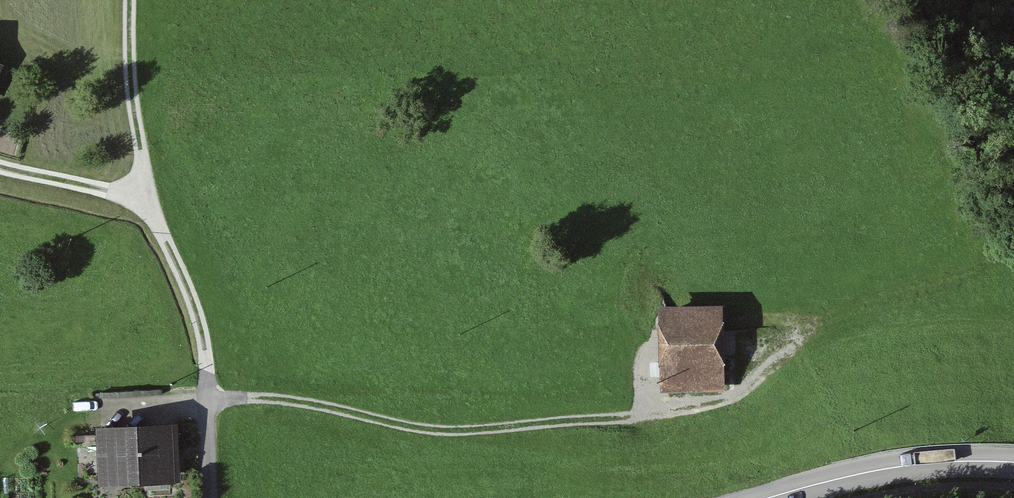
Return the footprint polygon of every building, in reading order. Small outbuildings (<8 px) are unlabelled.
[(723,308),(658,311),(660,389),(725,387),(723,308)] [(178,420),(97,424),(100,481),(181,478),(178,420)]
